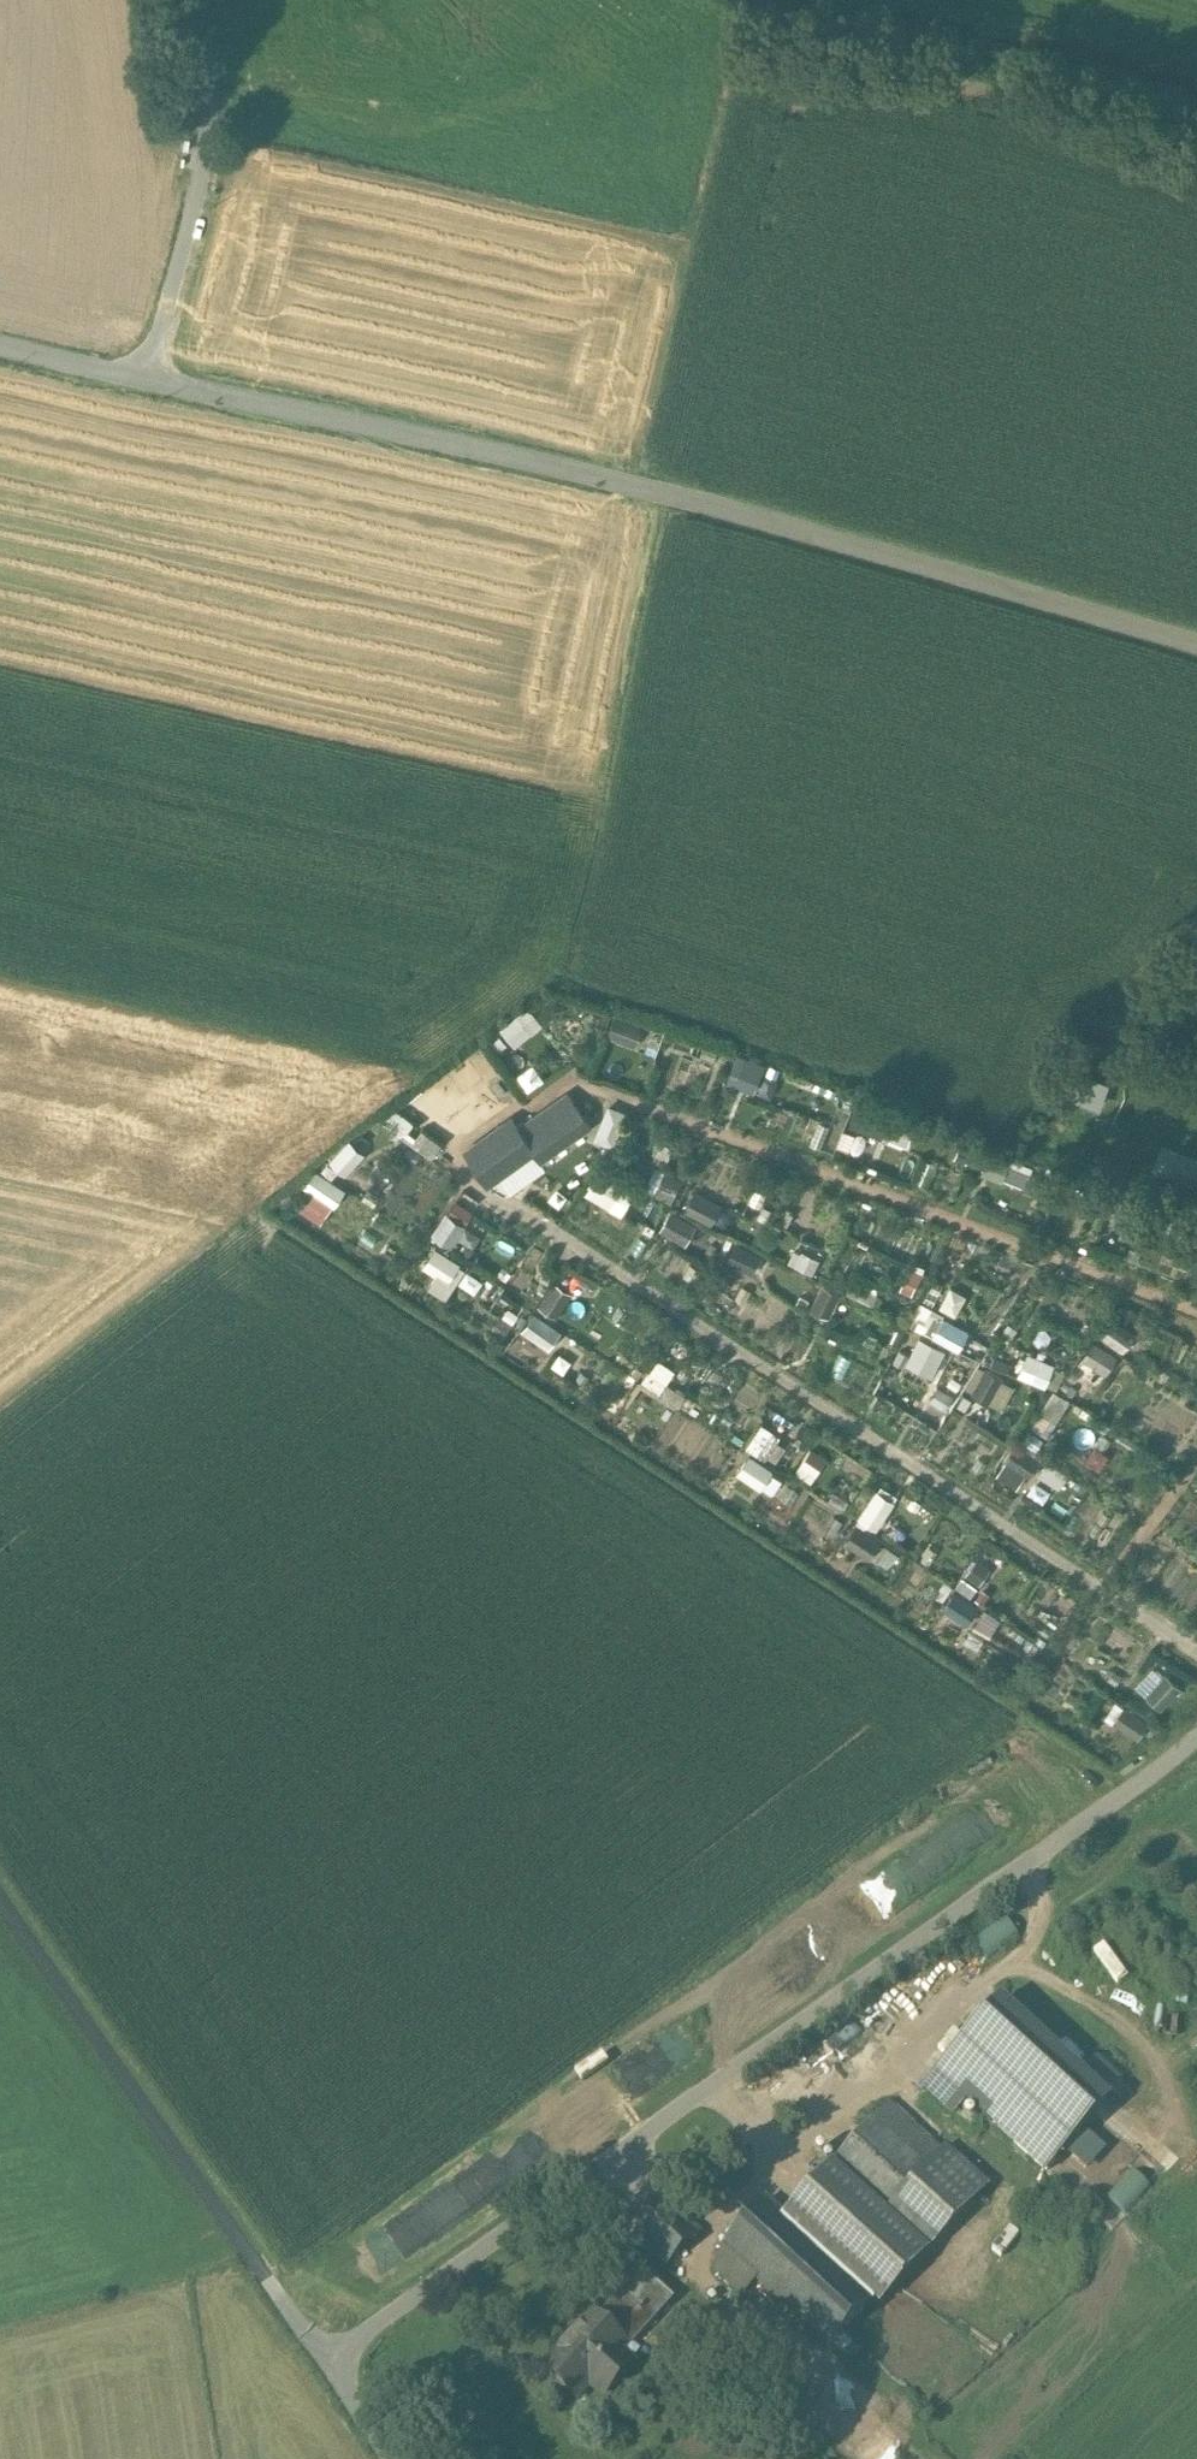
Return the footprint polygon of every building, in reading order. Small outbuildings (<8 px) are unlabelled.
[(503,1023),(516,1044),(548,1025),(534,1004),(503,1023)] [(636,1044),(645,1022),(619,1012),(610,1034),(636,1044)] [(740,1049),(729,1080),(773,1095),(784,1065),(740,1049)] [(569,1092),(520,1126),(514,1118),(467,1151),(490,1183),(501,1175),(500,1174),(535,1150),(541,1159),(570,1139),(570,1140),(592,1125),(569,1092)] [(397,1104),(385,1120),(434,1157),(446,1141),(397,1104)] [(348,1173),(367,1153),(351,1139),(333,1159),(348,1173)] [(648,1186),(673,1200),(686,1178),(660,1163),(648,1186)] [(372,1182),(389,1192),(399,1176),(382,1166),(372,1182)] [(324,1222),(348,1187),(318,1167),(307,1183),(314,1189),(301,1207),(324,1222)] [(588,1191),(624,1213),(636,1194),(600,1171),(588,1191)] [(453,1210),(470,1220),(482,1200),(465,1190),(453,1210)] [(718,1220),(724,1198),(693,1190),(687,1211),(718,1220)] [(1099,1197),(1095,1208),(1121,1217),(1125,1206),(1099,1197)] [(435,1231),(453,1246),(470,1224),(452,1210),(435,1231)] [(690,1241),(695,1231),(669,1218),(664,1228),(690,1241)] [(756,1271),(765,1250),(738,1238),(729,1259),(756,1271)] [(439,1273),(433,1282),(448,1292),(466,1263),(437,1245),(425,1264),(439,1273)] [(797,1246),(791,1260),(817,1272),(823,1258),(797,1246)] [(904,1289),(918,1293),(925,1268),(911,1265),(904,1289)] [(562,1315),(576,1289),(555,1278),(541,1304),(562,1315)] [(825,1282),(814,1306),(833,1315),(844,1291),(825,1282)] [(943,1305),(960,1314),(971,1293),(954,1285),(943,1305)] [(914,1325),(938,1331),(944,1310),(920,1303),(914,1325)] [(538,1310),(524,1328),(558,1352),(571,1334),(538,1310)] [(947,1314),(936,1334),(963,1348),(974,1329),(947,1314)] [(1125,1349),(1131,1340),(1111,1326),(1105,1335),(1125,1349)] [(907,1360),(938,1373),(950,1347),(919,1333),(907,1360)] [(1107,1377),(1115,1361),(1091,1349),(1083,1365),(1107,1377)] [(1022,1371),(1058,1390),(1069,1369),(1033,1350),(1022,1371)] [(868,1387),(878,1368),(854,1355),(843,1374),(868,1387)] [(701,1400),(675,1384),(683,1370),(660,1356),(644,1382),(694,1412),(701,1400)] [(982,1362),(968,1387),(1005,1407),(1019,1383),(982,1362)] [(942,1386),(935,1398),(949,1406),(956,1394),(942,1386)] [(1053,1389),(1037,1426),(1054,1433),(1070,1396),(1053,1389)] [(764,1420),(750,1446),(770,1457),(784,1432),(764,1420)] [(1086,1459),(1105,1467),(1112,1452),(1094,1443),(1086,1459)] [(816,1480),(831,1455),(814,1445),(799,1470),(816,1480)] [(999,1474),(1022,1487),(1036,1463),(1014,1450),(999,1474)] [(750,1453),(739,1471),(775,1494),(787,1475),(750,1453)] [(1043,1472),(1064,1485),(1072,1472),(1051,1459),(1043,1472)] [(1032,1492),(1048,1499),(1056,1482),(1040,1475),(1032,1492)] [(881,1529),(899,1498),(878,1486),(860,1517),(881,1529)] [(1088,1494),(1064,1524),(1077,1535),(1101,1504),(1088,1494)] [(978,1552),(959,1583),(975,1593),(994,1561),(978,1552)] [(970,1624),(977,1613),(951,1596),(944,1606),(970,1624)] [(987,1607),(978,1622),(994,1631),(1002,1615),(987,1607)] [(1163,1707),(1184,1688),(1160,1662),(1139,1681),(1163,1707)] [(1148,1725),(1152,1718),(1127,1702),(1122,1710),(1148,1725)] [(1122,1711),(1115,1721),(1139,1738),(1146,1728),(1122,1711)] [(990,1957),(1020,1934),(1010,1921),(980,1943),(990,1957)] [(1097,1952),(1121,1981),(1130,1974),(1107,1944),(1097,1952)] [(1002,2000),(924,2084),(953,2112),(967,2097),(1047,2171),(1111,2101),(1002,2000)] [(1090,2074),(1107,2089),(1116,2078),(1099,2063),(1090,2074)] [(941,2150),(889,2102),(834,2162),(887,2210),(901,2223),(955,2163),(941,2150)] [(945,2147),(941,2150),(955,2163),(901,2223),(887,2210),(885,2212),(927,2251),(986,2186),(945,2147)] [(927,2251),(885,2212),(834,2166),(787,2218),(880,2302),(927,2251)] [(1136,2171),(1112,2198),(1129,2214),(1154,2187),(1136,2171)] [(699,2232),(663,2197),(629,2232),(665,2267),(699,2232)] [(765,2200),(723,2247),(727,2251),(754,2276),(785,2304),(829,2257),(765,2200)] [(754,2276),(727,2251),(717,2270),(740,2291),(754,2276)] [(785,2304),(784,2305),(830,2347),(874,2299),(829,2257),(785,2304)] [(642,2269),(617,2297),(626,2304),(650,2276),(642,2269)] [(650,2276),(626,2304),(617,2297),(600,2317),(628,2342),(630,2339),(635,2344),(675,2298),(650,2276)] [(592,2311),(569,2337),(577,2343),(600,2317),(592,2311)] [(600,2317),(577,2343),(569,2337),(543,2367),(579,2398),(592,2383),(602,2391),(630,2358),(621,2350),(628,2342),(600,2317)] [(876,2458),(916,2458),(896,2437),(875,2458),(876,2458)]
